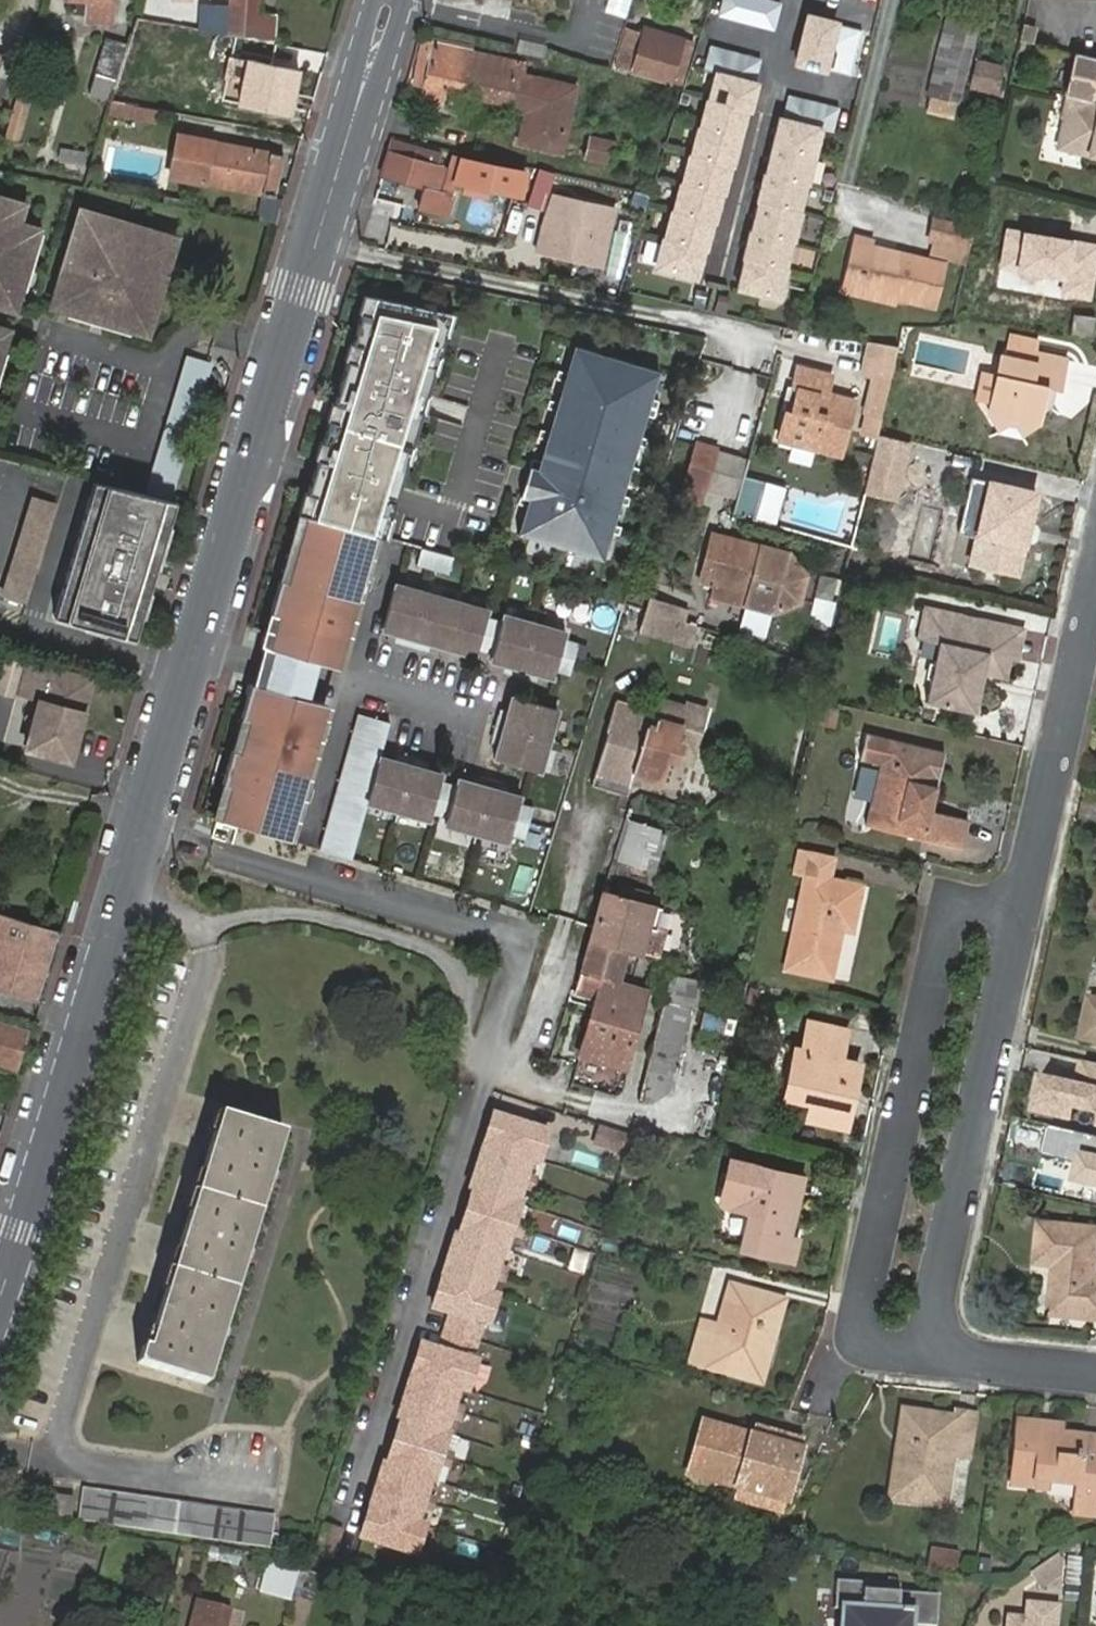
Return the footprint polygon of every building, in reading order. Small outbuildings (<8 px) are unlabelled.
[(71,11),(85,12),(86,0),(72,0),(71,11)] [(244,8),(244,0),(228,0),(228,2),(228,7),(244,8)] [(272,41),(274,11),(258,10),(259,0),(244,0),(244,8),(242,36),(272,41)] [(274,11),(275,0),(259,0),(258,10),(274,11)] [(632,0),(608,0),(606,12),(629,16),(632,0)] [(782,7),(760,0),(727,0),(722,14),(736,19),(774,31),(782,7)] [(242,36),(244,8),(228,7),(228,2),(201,1),(199,27),(242,36)] [(170,21),(134,14),(127,41),(158,48),(161,35),(167,36),(170,21)] [(822,72),(835,22),(807,14),(794,64),(822,72)] [(943,17),(931,74),(890,66),(883,101),(960,117),(978,25),(943,17)] [(848,78),(862,28),(835,22),(822,72),(848,78)] [(1027,40),(1031,25),(1020,23),(1016,38),(1027,40)] [(668,80),(678,35),(640,27),(640,29),(627,27),(623,46),(636,49),(631,72),(668,80)] [(688,37),(678,35),(668,80),(678,82),(688,37)] [(121,62),(127,41),(104,36),(95,70),(90,94),(110,99),(117,75),(121,62)] [(440,88),(463,92),(472,51),(421,40),(412,82),(423,84),(420,95),(438,100),(440,88)] [(127,41),(121,62),(145,67),(153,69),(158,48),(127,41)] [(756,84),(763,60),(711,44),(704,67),(718,72),(756,84)] [(472,51),(463,92),(514,103),(528,105),(526,112),(520,140),(559,150),(573,86),(520,74),(522,62),(472,51)] [(1076,51),(1067,96),(1070,97),(1095,103),(1095,55),(1076,51)] [(246,59),(239,103),(289,113),(297,70),(246,59)] [(1000,94),(1004,62),(972,59),(969,91),(1000,94)] [(136,104),(145,67),(121,62),(117,75),(110,99),(136,104)] [(697,274),(756,84),(718,72),(659,263),(697,274)] [(18,137),(33,90),(20,86),(5,134),(18,137)] [(836,131),(841,107),(787,93),(781,117),(820,127),(836,131)] [(1070,97),(1065,117),(1069,118),(1062,149),(1095,156),(1095,103),(1070,97)] [(136,104),(110,99),(107,112),(140,119),(141,112),(152,114),(153,108),(136,104)] [(512,109),(526,112),(528,105),(514,103),(512,109)] [(779,297),(820,127),(781,117),(739,287),(779,297)] [(179,134),(179,135),(196,144),(194,155),(207,157),(210,140),(179,134)] [(196,144),(179,135),(172,170),(170,176),(189,180),(272,196),(278,165),(270,164),(272,152),(210,140),(207,157),(194,155),(196,144)] [(590,137),(586,156),(608,161),(613,143),(590,137)] [(390,142),(380,175),(397,179),(410,183),(422,186),(416,210),(439,216),(451,172),(434,168),(438,155),(390,142)] [(270,164),(278,165),(280,154),(272,152),(270,164)] [(524,197),(526,192),(530,174),(476,161),(472,182),(524,197)] [(550,172),(534,167),(526,192),(524,197),(522,203),(538,208),(550,172)] [(410,183),(397,179),(395,188),(408,191),(410,183)] [(549,192),(538,225),(552,228),(545,253),(597,263),(611,206),(549,192)] [(37,207),(0,196),(0,305),(7,307),(14,285),(22,257),(31,228),(37,207)] [(79,211),(72,233),(80,235),(86,213),(79,211)] [(167,238),(86,213),(80,235),(72,233),(66,253),(60,273),(68,275),(61,297),(70,299),(133,318),(141,321),(148,299),(156,301),(162,281),(168,261),(160,259),(167,238)] [(970,250),(975,228),(938,220),(934,241),(970,250)] [(552,228),(538,225),(531,249),(545,253),(552,228)] [(40,231),(31,228),(22,257),(32,260),(40,231)] [(619,293),(630,233),(615,230),(604,290),(619,293)] [(167,238),(160,259),(168,261),(174,240),(167,238)] [(859,287),(869,246),(853,242),(844,283),(859,287)] [(915,301),(924,261),(869,246),(859,287),(915,301)] [(22,257),(14,285),(23,288),(32,260),(22,257)] [(943,266),(924,261),(915,301),(934,306),(943,266)] [(68,275),(60,273),(53,295),(61,297),(68,275)] [(369,311),(374,296),(366,295),(361,309),(369,311)] [(413,445),(423,408),(415,406),(420,390),(428,393),(434,371),(426,369),(431,353),(439,356),(445,333),(437,331),(443,311),(374,296),(369,311),(361,309),(352,341),(360,343),(355,359),(348,357),(335,400),(343,403),(338,418),(330,416),(324,439),(331,441),(327,456),(319,454),(314,472),(303,510),(387,533),(397,499),(408,460),(400,458),(405,442),(413,445)] [(148,299),(141,321),(149,323),(156,301),(148,299)] [(445,333),(451,312),(443,311),(437,331),(445,333)] [(1072,311),(1067,333),(1089,338),(1094,317),(1072,311)] [(355,359),(360,343),(352,341),(348,357),(355,359)] [(601,557),(658,369),(579,345),(521,533),(601,557)] [(885,402),(896,356),(869,350),(861,381),(872,384),(870,398),(885,402)] [(434,371),(439,356),(431,353),(426,369),(434,371)] [(1000,359),(988,414),(1037,425),(1040,408),(1044,389),(1054,391),(1058,392),(1064,360),(1035,354),(1034,366),(1000,359)] [(191,366),(153,496),(165,500),(170,501),(208,371),(191,366)] [(777,444),(802,450),(819,376),(796,371),(791,391),(796,393),(789,417),(783,415),(777,444)] [(819,376),(802,450),(838,459),(852,405),(822,397),(827,378),(819,376)] [(1051,410),(1054,391),(1044,389),(1040,408),(1051,410)] [(423,408),(428,393),(420,390),(415,406),(423,408)] [(879,425),(885,402),(870,398),(864,421),(869,422),(879,425)] [(338,418),(343,403),(335,400),(330,416),(338,418)] [(1037,425),(988,414),(987,424),(996,435),(1021,441),(1035,433),(1037,425)] [(876,439),(879,425),(869,422),(866,437),(876,439)] [(327,456),(331,441),(324,439),(319,454),(327,456)] [(408,460),(413,445),(405,442),(400,458),(408,460)] [(915,449),(883,442),(869,500),(901,508),(915,449)] [(688,488),(708,495),(720,456),(700,450),(688,488)] [(136,638),(176,502),(170,501),(165,500),(94,482),(55,617),(136,638)] [(750,527),(760,491),(741,486),(730,522),(750,527)] [(708,495),(688,488),(683,504),(703,510),(708,495)] [(962,566),(1021,580),(1041,499),(995,489),(983,538),(970,534),(964,538),(959,559),(962,566)] [(5,597),(23,602),(52,502),(35,496),(5,597)] [(339,653),(373,530),(306,512),(288,579),(280,576),(271,610),(279,613),(275,628),(267,626),(258,661),(252,681),(247,699),(243,715),(251,717),(243,749),(235,747),(225,782),(233,784),(225,817),(290,836),(324,710),(306,706),(309,696),(314,678),(319,660),(321,648),(339,653)] [(788,557),(713,538),(700,586),(749,598),(747,609),(773,615),(798,606),(806,578),(788,557)] [(433,565),(438,548),(422,544),(417,560),(433,565)] [(449,569),(453,552),(438,548),(433,565),(449,569)] [(415,635),(428,588),(396,579),(383,626),(397,630),(415,635)] [(445,643),(458,596),(428,588),(415,635),(432,639),(445,643)] [(486,646),(495,613),(487,612),(489,605),(458,596),(445,643),(477,651),(478,645),(486,646)] [(681,614),(653,606),(643,639),(671,648),(681,614)] [(523,664),(536,617),(504,608),(503,616),(495,613),(486,646),(493,648),(492,655),(506,659),(523,664)] [(917,641),(937,645),(943,615),(924,611),(917,641)] [(943,615),(937,645),(924,705),(974,717),(979,691),(976,690),(977,681),(982,682),(983,678),(1003,682),(1007,662),(1004,661),(1011,631),(943,615)] [(573,670),(582,637),(565,633),(567,625),(536,617),(523,664),(540,668),(554,672),(556,665),(573,670)] [(415,635),(397,630),(395,638),(412,642),(415,635)] [(1021,634),(1011,631),(1004,661),(1007,662),(1015,664),(1021,634)] [(432,639),(415,635),(412,642),(430,647),(432,639)] [(46,695),(33,744),(78,757),(101,678),(36,659),(28,690),(46,695)] [(521,672),(523,664),(506,659),(504,668),(521,672)] [(540,668),(523,664),(521,672),(538,676),(540,668)] [(553,735),(562,704),(513,691),(505,722),(553,735)] [(505,722),(509,705),(502,703),(497,720),(505,722)] [(618,732),(610,729),(597,772),(628,780),(631,770),(658,777),(665,754),(674,756),(679,741),(674,739),(679,722),(663,717),(660,727),(653,725),(655,718),(647,715),(624,709),(618,732)] [(383,753),(392,719),(360,711),(323,847),(355,857),(371,799),(370,799),(383,753)] [(500,739),(505,722),(497,720),(492,737),(500,739)] [(544,766),(553,735),(505,722),(500,739),(496,754),(544,766)] [(885,763),(890,742),(871,738),(866,759),(885,763)] [(885,763),(875,812),(902,818),(899,835),(967,850),(973,821),(936,813),(948,755),(890,742),(885,763)] [(414,761),(416,754),(400,749),(398,757),(414,761)] [(401,809),(414,761),(398,757),(383,753),(370,799),(371,799),(401,809)] [(431,766),(433,758),(416,754),(414,761),(431,766)] [(443,812),(451,779),(442,777),(445,769),(431,766),(414,761),(401,809),(432,817),(434,810),(443,812)] [(492,783),(495,774),(477,770),(475,778),(492,783)] [(480,830),(492,783),(475,778),(461,774),(459,781),(451,779),(443,812),(451,815),(449,822),(480,830)] [(509,787),(512,779),(495,774),(492,783),(509,787)] [(528,834),(538,802),(522,798),(524,791),(509,787),(492,783),(480,830),(511,840),(513,829),(528,834)] [(899,835),(902,818),(875,812),(871,828),(899,835)] [(642,846),(653,850),(658,832),(628,823),(618,862),(649,870),(651,861),(639,859),(642,846)] [(651,861),(653,850),(642,846),(639,859),(651,861)] [(808,853),(803,874),(812,876),(812,875),(837,881),(841,861),(808,853)] [(812,876),(792,972),(838,983),(849,933),(859,935),(869,889),(837,881),(812,875),(812,876)] [(596,943),(582,996),(598,1001),(605,977),(621,981),(629,948),(644,951),(655,905),(606,892),(594,942),(596,943)] [(54,938),(0,921),(0,995),(5,997),(7,993),(35,1002),(54,938)] [(683,1053),(696,980),(673,976),(660,1049),(683,1053)] [(648,993),(624,986),(608,982),(586,1057),(627,1068),(648,993)] [(1086,1044),(1095,1047),(1095,995),(1086,1044)] [(12,1072),(23,1034),(0,1027),(0,1068),(12,1072)] [(853,1093),(859,1095),(864,1076),(845,1072),(851,1043),(815,1034),(808,1063),(800,1061),(790,1105),(817,1112),(813,1128),(850,1137),(855,1115),(848,1113),(853,1093)] [(1080,1061),(1075,1082),(1037,1074),(1026,1119),(1048,1124),(1095,1135),(1095,1065),(1080,1061)] [(855,1115),(859,1095),(853,1093),(848,1113),(855,1115)] [(552,1130),(496,1113),(474,1187),(477,1187),(463,1233),(460,1232),(437,1306),(456,1311),(445,1348),(426,1343),(404,1417),(407,1417),(393,1463),(390,1462),(367,1536),(423,1553),(552,1130)] [(223,1117),(150,1356),(145,1353),(139,1370),(208,1391),(285,1136),(223,1117)] [(631,1149),(636,1132),(607,1123),(601,1140),(631,1149)] [(1048,1124),(1041,1155),(1075,1163),(1070,1184),(1095,1190),(1095,1135),(1048,1124)] [(756,1222),(747,1259),(797,1272),(803,1250),(794,1247),(808,1189),(737,1170),(732,1191),(762,1199),(756,1222)] [(762,1199),(732,1191),(727,1209),(731,1216),(756,1222),(762,1199)] [(1054,1318),(1095,1322),(1095,1231),(1043,1226),(1040,1266),(1060,1269),(1054,1318)] [(764,1343),(775,1307),(735,1295),(723,1335),(708,1330),(695,1371),(764,1392),(777,1347),(764,1343)] [(788,1311),(775,1307),(764,1343),(777,1347),(788,1311)] [(904,1415),(896,1453),(911,1456),(918,1418),(904,1415)] [(911,1456),(896,1453),(887,1503),(940,1513),(949,1463),(967,1466),(975,1422),(957,1419),(956,1425),(918,1418),(911,1456)] [(1042,1429),(1018,1427),(1013,1491),(1038,1494),(1039,1487),(1050,1487),(1078,1491),(1075,1520),(1095,1522),(1095,1443),(1061,1440),(1041,1438),(1042,1429)] [(705,1429),(690,1478),(750,1497),(747,1509),(781,1519),(803,1450),(768,1439),(765,1449),(705,1429)] [(1062,1431),(1042,1429),(1041,1438),(1061,1440),(1062,1431)] [(84,1514),(274,1551),(280,1523),(89,1485),(84,1514)] [(1039,1487),(1038,1494),(1048,1495),(1050,1487),(1039,1487)] [(58,1492),(54,1509),(76,1513),(79,1496),(58,1492)] [(346,1529),(329,1523),(320,1551),(337,1557),(346,1529)] [(497,1569),(503,1550),(489,1546),(483,1565),(497,1569)] [(262,1559),(254,1590),(287,1598),(296,1567),(262,1559)] [(1062,1562),(1035,1580),(1046,1597),(1067,1583),(1067,1570),(1062,1562)] [(834,1586),(833,1614),(842,1614),(841,1625),(935,1625),(936,1598),(897,1596),(897,1589),(834,1586)] [(231,1607),(194,1598),(188,1625),(227,1625),(231,1607)] [(1056,1606),(1025,1604),(1024,1619),(1006,1618),(1005,1625),(1054,1625),(1056,1606)]
